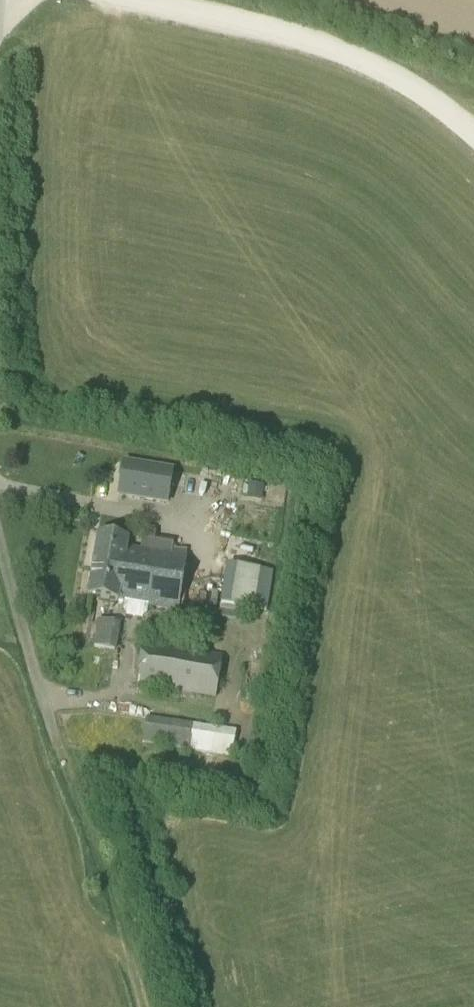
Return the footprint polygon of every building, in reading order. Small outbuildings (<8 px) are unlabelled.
[(174,469),(123,460),(117,496),(168,504),(174,469)] [(264,486),(249,483),(246,499),(262,502),(264,486)] [(150,581),(146,605),(178,610),(186,557),(127,548),(128,539),(98,534),(92,571),(150,581)] [(258,569),(252,608),(268,611),(274,571),(258,569)] [(88,596),(146,605),(150,581),(92,571),(88,596)] [(116,650),(120,627),(98,624),(93,647),(116,650)] [(216,697),(223,656),(143,643),(136,684),(216,697)] [(232,757),(236,730),(147,717),(143,744),(232,757)]
